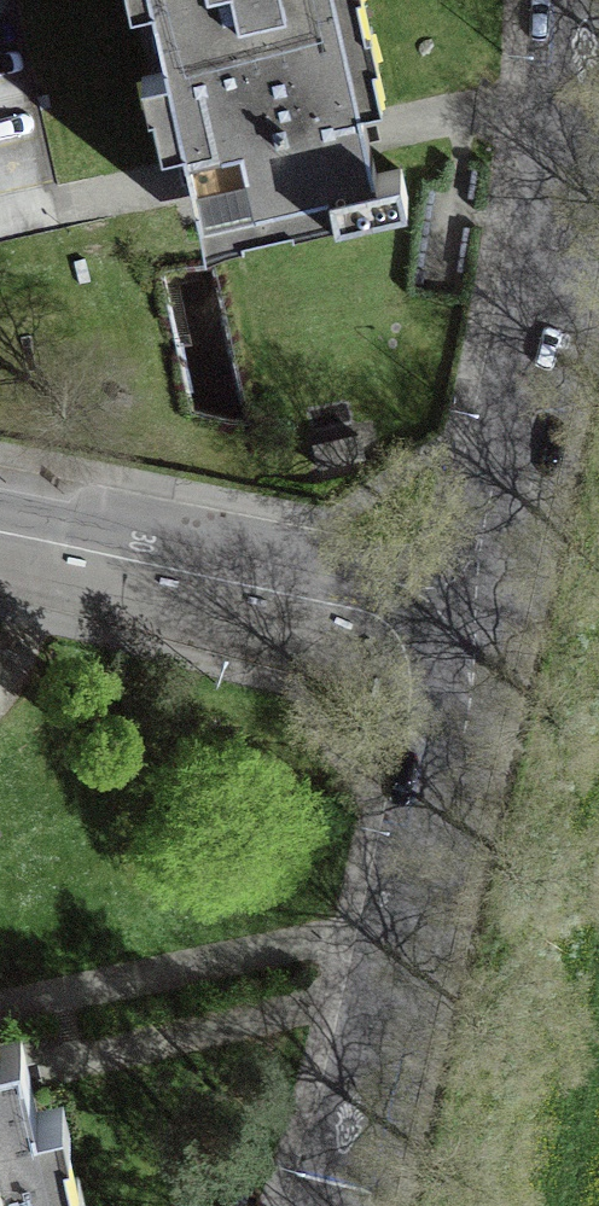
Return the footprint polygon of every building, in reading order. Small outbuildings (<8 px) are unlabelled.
[(199,214),(331,185),(337,210),(404,195),(399,170),(376,175),(337,0),(151,0),(199,214)] [(358,435),(313,444),(319,468),(363,459),(358,435)] [(0,1039),(0,1205),(58,1205),(20,1035),(0,1039)]
